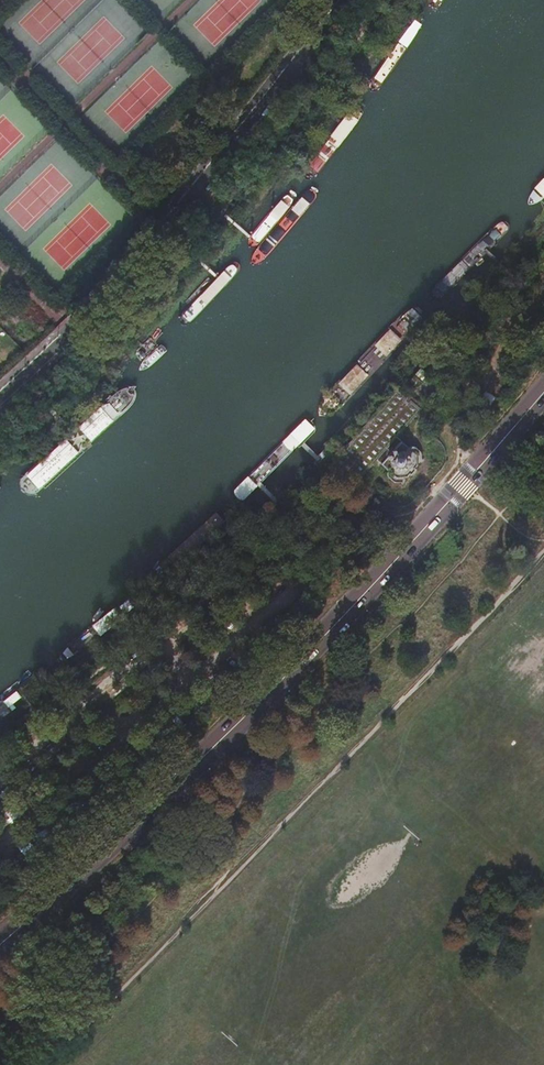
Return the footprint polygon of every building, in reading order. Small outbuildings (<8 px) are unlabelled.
[(421,450),(416,446),(415,446),(413,445),(411,445),(409,446),(396,437),(421,409),(397,389),(377,412),(329,467),(352,488),(361,478),(377,460),(388,470),(387,472),(387,475),(389,478),(394,482),(401,483),(402,481),(408,477),(411,474),(412,475),(417,468),(416,468),(419,465),(422,457),(423,456),(421,450)]
